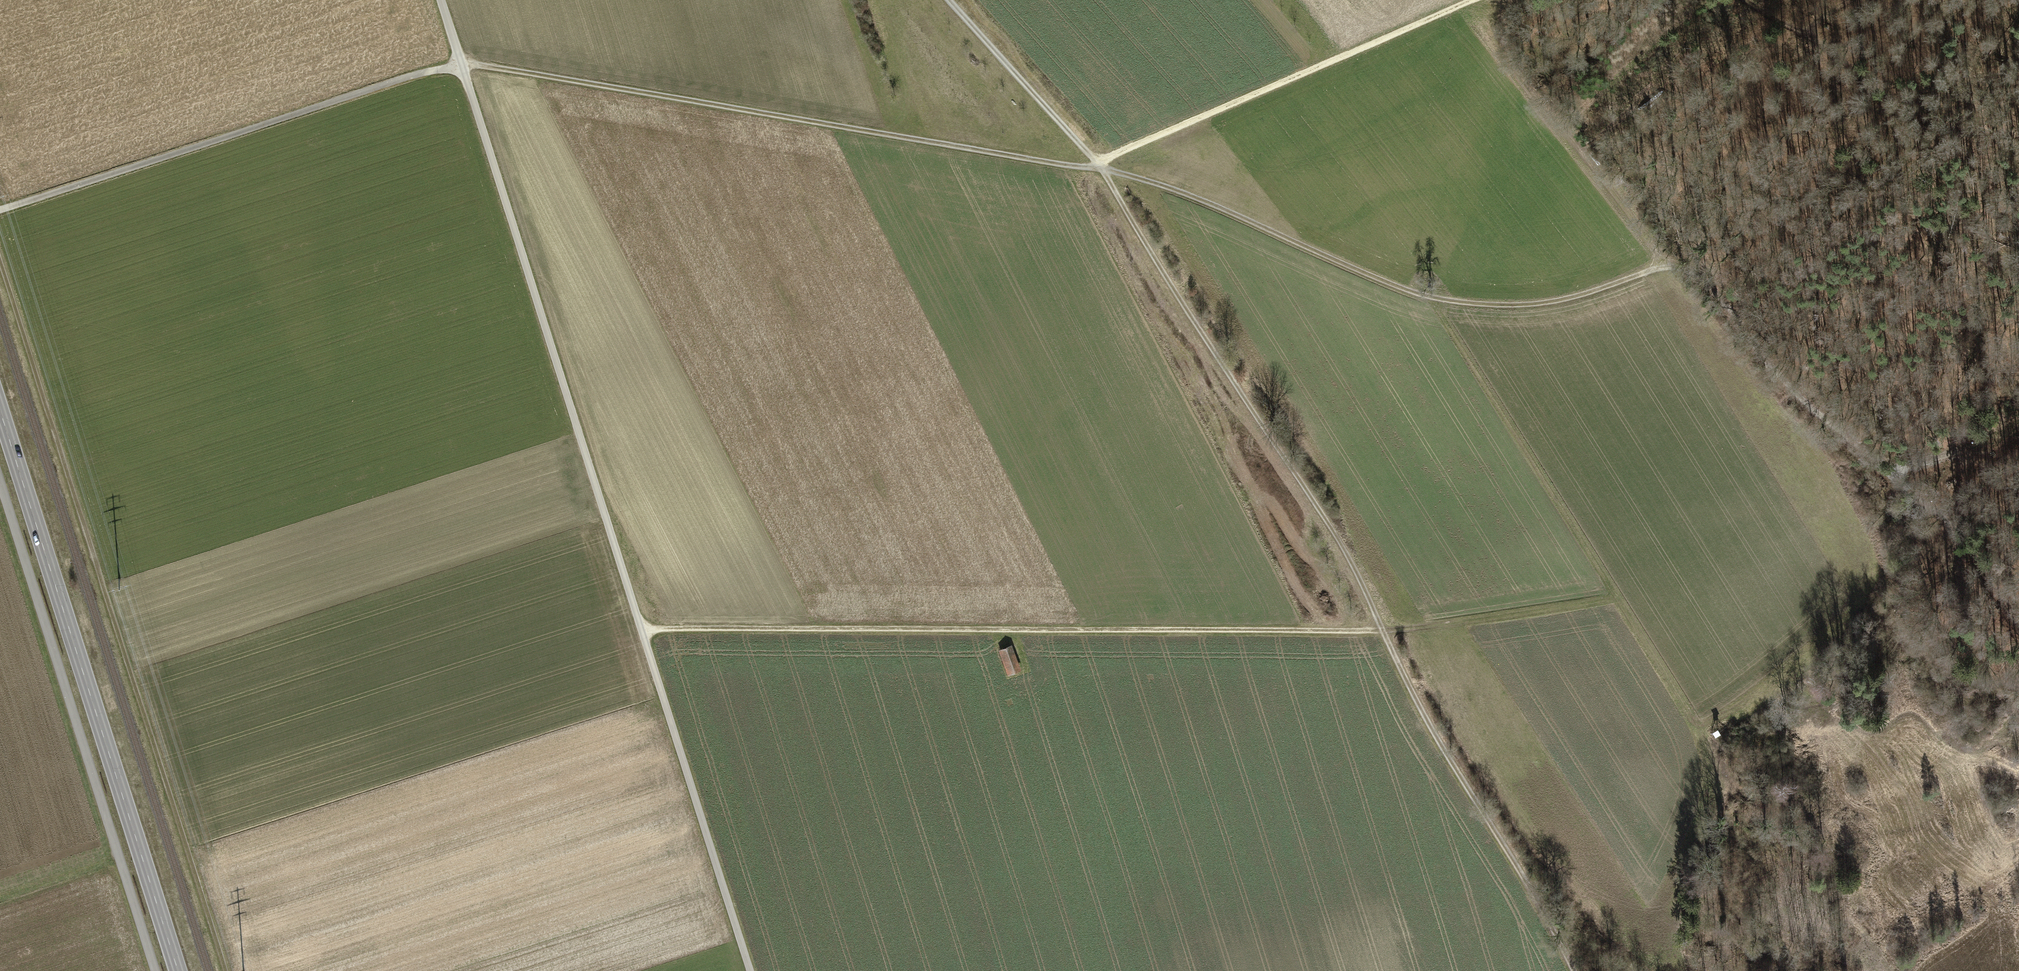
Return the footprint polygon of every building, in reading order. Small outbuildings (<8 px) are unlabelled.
[(1010,675),(1024,669),(1013,643),(999,649),(1010,675)]
